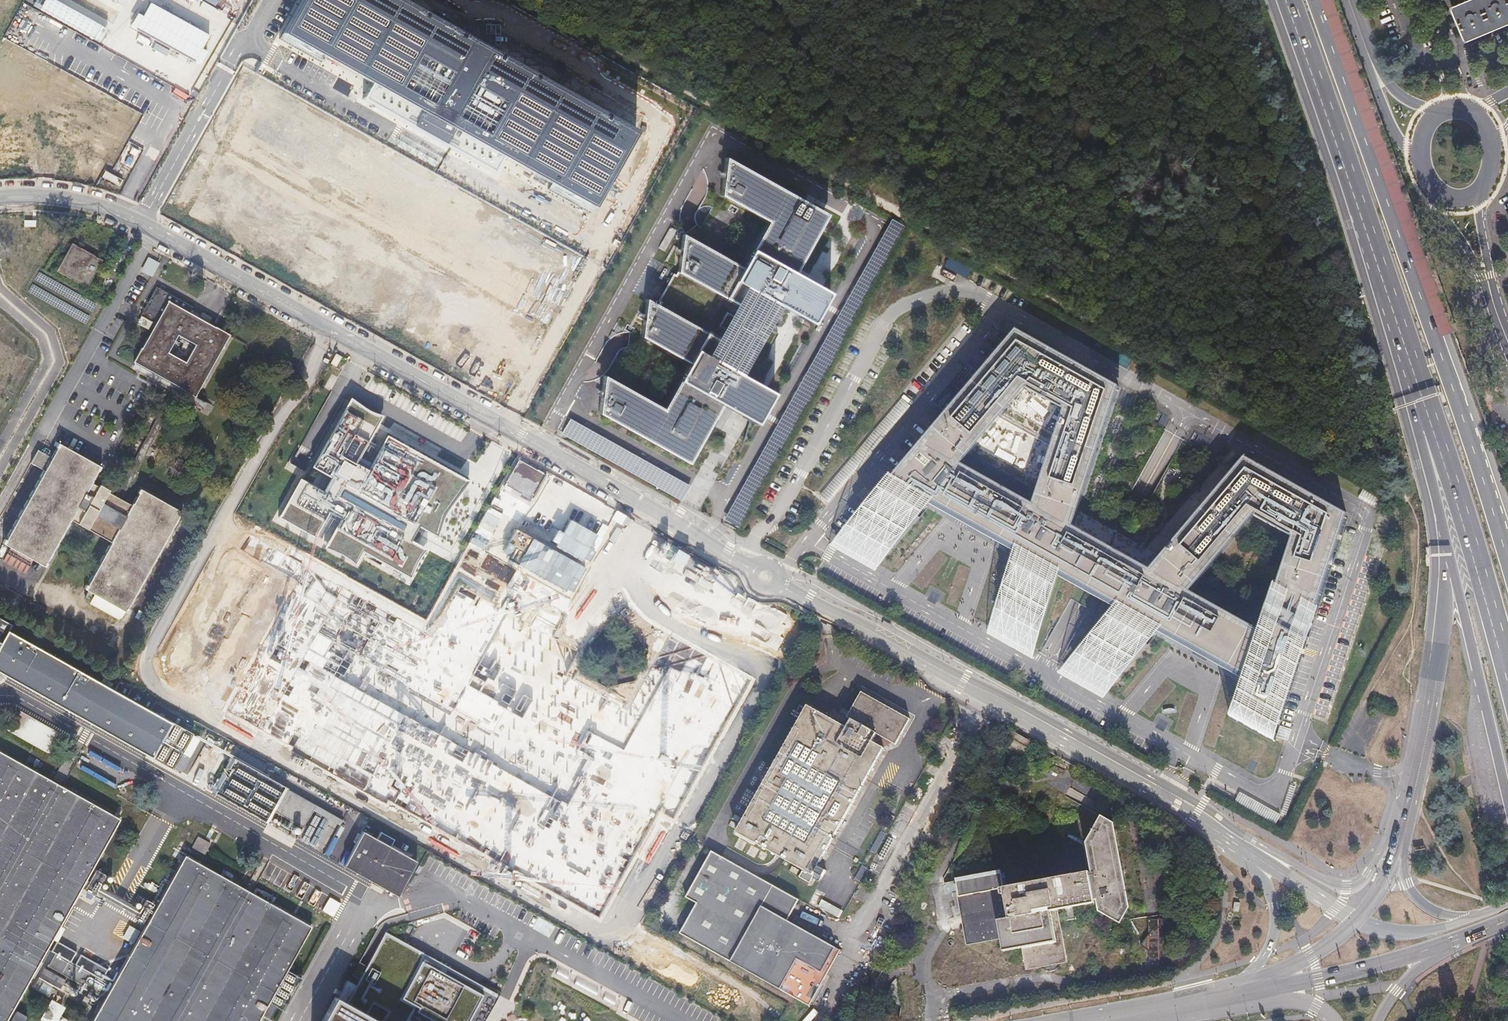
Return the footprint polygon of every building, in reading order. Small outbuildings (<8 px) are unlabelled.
[(282,38),(322,60),(325,56),(372,81),(362,99),(499,175),(507,160),(551,184),(549,189),(592,213),(639,127),(409,0),(304,0),(282,38)] [(1453,7),(1466,40),(1468,39),(1473,38),(1474,37),(1479,35),(1480,35),(1485,33),(1487,32),(1488,32),(1491,30),(1493,29),(1494,29),(1498,27),(1500,27),(1504,25),(1506,24),(1507,23),(1507,0),(1469,0),(1467,1),(1465,2),(1460,4),(1455,6),(1453,7)] [(690,466),(722,407),(732,389),(740,375),(753,352),(741,345),(753,323),(765,330),(778,306),(783,309),(814,326),(831,295),(796,275),(828,216),(726,159),(724,176),(721,174),(718,178),(723,181),(721,197),(768,223),(743,269),(713,253),(683,236),(681,253),(678,251),(676,255),(681,258),(679,274),(737,307),(734,313),(741,317),(729,339),(722,334),(718,340),(647,301),(645,318),(642,316),(640,320),(644,323),(642,339),(689,365),(664,411),(605,377),(602,394),(599,392),(597,397),(602,399),(600,416),(667,453),(690,466)] [(907,228),(892,220),(725,522),(739,530),(907,228)] [(103,268),(73,251),(58,277),(88,295),(103,268)] [(143,273),(155,277),(160,262),(147,258),(143,273)] [(230,333),(189,310),(194,302),(158,282),(141,311),(155,320),(150,328),(133,359),(195,395),(230,333)] [(740,375),(732,389),(745,396),(744,399),(746,402),(748,403),(751,403),(753,401),(756,403),(764,389),(763,388),(766,379),(767,374),(773,363),(768,360),(771,349),(778,336),(774,332),(777,320),(783,309),(778,306),(765,330),(753,323),(741,345),(753,352),(740,375)] [(155,320),(141,311),(136,319),(150,328),(155,320)] [(424,333),(418,345),(423,347),(429,335),(424,333)] [(881,566),(928,510),(931,506),(932,506),(930,510),(944,518),(1016,558),(1017,554),(1018,555),(1016,561),(994,628),(992,634),(1032,656),(1058,578),(1061,579),(1059,582),(1115,614),(1116,610),(1119,612),(1065,675),(1105,698),(1109,693),(1159,635),(1172,642),(1194,655),(1191,660),(1207,669),(1210,663),(1246,683),(1233,721),(1273,743),(1347,521),(1245,464),(1150,575),(1073,532),(1120,393),(1018,335),(837,547),(878,569),(881,566)] [(322,353),(324,350),(313,344),(311,348),(322,353)] [(732,389),(722,407),(733,413),(747,421),(754,425),(758,427),(775,395),(764,389),(763,388),(740,375),(732,389)] [(67,401),(61,412),(72,418),(77,407),(67,401)] [(374,418),(362,409),(360,413),(325,477),(343,486),(335,501),(313,489),(307,499),(292,526),(327,545),(340,520),(353,527),(344,542),(336,555),(348,560),(353,562),(355,563),(359,566),(363,569),(366,572),(374,558),(412,580),(421,585),(425,575),(427,569),(431,564),(433,560),(437,556),(428,552),(421,548),(428,536),(429,534),(447,544),(449,537),(451,530),(453,525),(456,520),(460,514),(469,501),(478,490),(459,480),(418,458),(414,456),(398,447),(380,478),(369,471),(387,438),(390,434),(392,430),(394,426),(388,425),(383,423),(374,418)] [(684,502),(692,488),(571,421),(564,435),(681,501),(684,502)] [(45,469),(3,542),(47,566),(75,518),(112,539),(84,589),(127,613),(185,514),(142,489),(133,504),(95,484),(104,467),(62,442),(53,456),(40,449),(31,463),(45,469)] [(305,470),(311,453),(296,447),(290,464),(305,470)] [(304,589),(232,549),(165,669),(217,699),(236,709),(292,610),(304,589)] [(15,607),(22,594),(0,582),(0,599),(15,607)] [(35,602),(32,608),(40,613),(43,606),(35,602)] [(140,612),(136,618),(142,621),(146,615),(140,612)] [(643,696),(635,712),(614,700),(559,670),(544,662),(554,644),(515,622),(510,631),(496,655),(477,688),(458,720),(415,696),(422,684),(330,633),(276,730),(366,781),(380,757),(424,781),(417,794),(453,815),(458,806),(460,808),(462,804),(553,854),(545,867),(584,889),(593,873),(594,874),(645,785),(642,784),(656,762),(657,763),(688,708),(650,687),(645,697),(643,696)] [(171,729),(9,638),(0,654),(0,676),(153,762),(171,729)] [(825,874),(817,870),(884,753),(873,747),(877,740),(897,751),(912,726),(861,697),(846,722),(850,725),(846,731),(807,709),(734,837),(785,866),(792,870),(789,874),(797,879),(800,874),(803,876),(801,881),(809,886),(812,881),(817,884),(820,879),(821,880),(825,874)] [(11,730),(48,749),(56,734),(49,730),(44,740),(38,737),(45,723),(21,711),(11,730)] [(34,972),(40,961),(83,884),(86,886),(84,888),(94,893),(95,891),(99,884),(101,879),(102,877),(102,873),(101,871),(99,871),(97,870),(95,871),(92,873),(88,880),(86,879),(120,819),(0,753),(0,1020),(7,1020),(34,972)] [(224,802),(298,843),(317,811),(242,770),(224,802)] [(1089,872),(1090,879),(1095,906),(1097,918),(1119,930),(1128,914),(1113,829),(1100,822),(1085,849),(1089,872)] [(397,895),(416,861),(362,830),(343,864),(397,895)] [(192,849),(206,855),(212,842),(199,835),(192,849)] [(1085,873),(1089,872),(1085,849),(1068,839),(1066,843),(1082,851),(1085,873)] [(89,974),(53,953),(55,970),(59,972),(60,972),(104,997),(90,1020),(255,1020),(273,988),(277,990),(275,994),(290,1002),(294,996),(288,993),(295,980),(285,975),(280,985),(276,983),(310,923),(183,853),(151,910),(148,915),(145,913),(149,907),(149,900),(145,899),(143,900),(140,905),(136,913),(137,917),(139,918),(142,918),(146,920),(126,957),(109,985),(89,974)] [(678,936),(802,1007),(807,1010),(839,954),(786,924),(798,903),(758,880),(711,854),(684,900),(695,906),(678,936)] [(1095,906),(1090,879),(1088,880),(1088,878),(1003,894),(1000,878),(999,878),(998,874),(942,884),(943,888),(954,886),(955,889),(953,889),(964,951),(999,944),(1001,957),(1020,953),(1024,976),(1065,969),(1056,916),(1094,909),(1093,906),(1095,906)] [(115,895),(99,884),(95,891),(136,913),(140,905),(132,905),(115,895)] [(816,907),(838,917),(842,910),(820,899),(816,907)] [(498,993),(384,929),(344,1002),(343,1020),(481,1020),(498,993)] [(75,964),(102,978),(109,966),(82,951),(75,964)] [(54,983),(60,972),(59,972),(55,970),(40,961),(34,972),(54,983)] [(886,990),(886,992),(886,993),(891,1002),(895,1005),(896,1005),(894,978),(892,979),(886,987),(886,990)] [(328,993),(312,1020),(379,1020),(344,1002),(328,993)] [(51,1020),(60,1020),(68,1005),(61,1002),(51,1020)] [(28,1016),(17,1010),(11,1020),(25,1020),(28,1016)]
